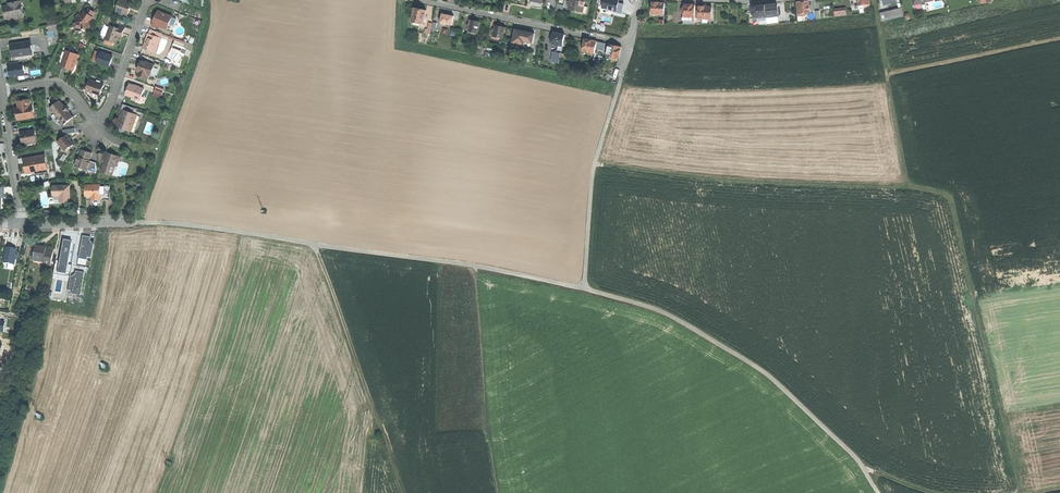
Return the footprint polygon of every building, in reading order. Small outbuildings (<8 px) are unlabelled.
[(127,16),(129,11),(128,11),(129,7),(131,7),(132,2),(128,1),(128,0),(121,0),(116,12),(127,16)] [(568,8),(578,10),(582,11),(584,6),(585,0),(570,0),(568,8)] [(603,4),(602,9),(617,12),(619,3),(620,0),(604,0),(603,4)] [(6,19),(24,15),(21,1),(9,4),(9,6),(4,7),(5,13),(6,19)] [(804,12),(809,12),(809,9),(811,9),(811,4),(809,4),(809,1),(802,1),(797,1),(798,13),(804,12)] [(651,13),(663,14),(664,2),(656,2),(651,2),(651,13)] [(682,22),(693,23),(694,12),(694,6),(694,4),(688,4),(683,3),(683,7),(683,12),(682,22)] [(771,4),(765,5),(765,16),(777,15),(776,4),(771,4)] [(758,5),(752,6),(753,17),(765,16),(765,5),(758,5)] [(588,7),(584,6),(582,11),(578,10),(578,13),(586,15),(588,7)] [(704,6),(698,6),(698,13),(698,17),(702,18),(702,20),(710,20),(711,6),(704,6)] [(412,22),(423,24),(426,10),(420,9),(415,8),(412,22)] [(845,8),(833,9),(834,16),(846,15),(845,8)] [(879,13),(881,21),(903,16),(902,8),(879,13)] [(92,11),(89,9),(86,13),(85,12),(81,17),(77,18),(78,26),(79,26),(81,28),(81,29),(90,27),(89,23),(93,17),(91,16),(94,12),(92,11)] [(172,17),(158,11),(155,18),(152,26),(159,29),(160,26),(165,28),(167,23),(169,24),(172,17)] [(441,21),(441,23),(452,25),(454,16),(448,15),(443,14),(442,17),(441,21)] [(474,21),(470,20),(468,31),(478,33),(480,22),(474,21)] [(53,29),(58,28),(57,21),(48,22),(49,29),(53,29)] [(113,42),(115,43),(116,40),(117,41),(118,37),(120,32),(123,33),(125,26),(118,24),(117,28),(111,25),(110,27),(107,36),(105,39),(113,42)] [(500,26),(495,25),(494,30),(494,32),(493,36),(503,38),(505,27),(500,26)] [(163,34),(150,29),(149,34),(150,35),(147,42),(146,42),(144,48),(156,52),(160,42),(157,41),(158,37),(161,38),(162,35),(163,34)] [(524,41),(532,43),(534,33),(525,31),(515,29),(512,42),(523,44),(524,41)] [(552,43),(563,46),(565,34),(559,33),(554,32),(553,35),(552,41),(552,43)] [(183,48),(184,49),(187,42),(163,34),(162,35),(175,40),(172,49),(178,51),(180,54),(183,48)] [(167,41),(161,39),(160,42),(156,52),(159,53),(161,49),(164,50),(167,41)] [(583,51),(595,53),(595,50),(597,42),(591,40),(585,39),(583,51)] [(12,50),(13,57),(34,54),(33,49),(32,49),(31,42),(11,44),(12,50)] [(194,45),(187,42),(184,49),(191,51),(194,45)] [(605,43),(597,42),(595,50),(603,51),(605,43)] [(615,46),(609,45),(607,52),(607,54),(607,56),(619,58),(621,47),(615,46)] [(68,67),(74,69),(79,55),(66,50),(61,65),(68,67)] [(561,53),(552,51),(550,61),(558,63),(560,57),(561,53)] [(97,62),(109,67),(111,62),(113,56),(101,52),(99,57),(97,62)] [(25,70),(24,65),(20,66),(19,61),(9,63),(9,68),(10,68),(10,69),(10,71),(8,71),(9,77),(13,77),(13,78),(19,77),(19,76),(25,75),(24,70),(25,70)] [(153,65),(141,61),(140,66),(138,71),(139,71),(149,75),(153,65)] [(104,84),(91,80),(87,90),(92,92),(99,94),(100,95),(102,89),(104,84)] [(144,89),(130,84),(128,89),(126,95),(140,100),(144,89)] [(18,115),(18,120),(35,117),(34,111),(33,111),(32,106),(30,107),(29,100),(18,102),(19,108),(17,109),(18,113),(17,114),(18,115)] [(63,104),(60,101),(50,108),(55,114),(60,120),(64,125),(74,117),(71,114),(69,111),(70,111),(65,106),(64,106),(63,104)] [(122,130),(124,129),(131,132),(137,115),(135,114),(136,109),(123,104),(122,108),(120,113),(122,114),(120,118),(121,119),(122,121),(121,123),(120,123),(118,127),(121,128),(122,130)] [(56,123),(60,120),(55,114),(51,117),(56,123)] [(35,130),(21,133),(22,137),(23,144),(37,141),(35,130)] [(70,140),(67,135),(58,142),(65,151),(74,144),(70,140)] [(87,151),(82,150),(79,159),(77,159),(75,166),(79,167),(82,166),(84,169),(87,170),(90,163),(89,162),(89,160),(92,153),(87,151)] [(97,162),(105,162),(106,157),(104,156),(104,153),(97,153),(97,162)] [(105,162),(102,171),(112,175),(115,165),(117,166),(119,161),(121,155),(117,154),(116,156),(113,154),(108,153),(106,157),(105,162)] [(45,155),(25,159),(26,165),(27,173),(34,172),(33,171),(36,170),(36,171),(36,173),(48,171),(45,155)] [(97,163),(91,161),(90,163),(87,170),(97,173),(97,163)] [(110,185),(86,185),(86,200),(92,200),(92,205),(96,205),(101,205),(101,202),(103,200),(110,199),(110,185)] [(70,186),(53,186),(54,193),(60,193),(60,196),(60,202),(66,202),(70,202),(70,186)] [(83,236),(79,259),(87,260),(87,257),(91,258),(94,244),(91,244),(90,244),(91,237),(83,236)] [(56,261),(53,275),(70,278),(70,277),(72,266),(68,265),(72,243),(68,243),(64,242),(61,258),(62,259),(62,262),(56,261)] [(36,246),(33,258),(45,260),(44,265),(51,266),(53,252),(49,251),(49,249),(44,248),(36,246)] [(11,249),(6,248),(4,263),(14,265),(17,250),(11,249)] [(70,278),(68,290),(72,291),(71,294),(81,296),(85,273),(76,271),(74,278),(72,277),(70,277),(70,278)]
